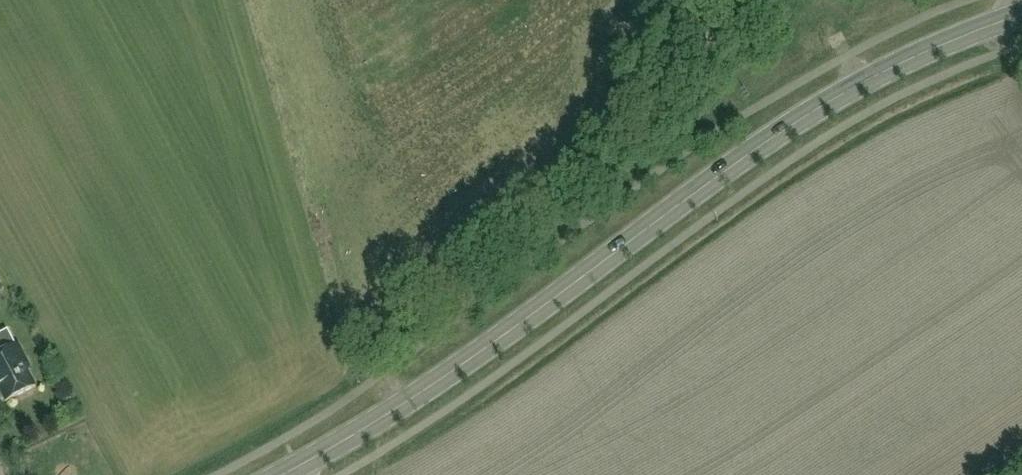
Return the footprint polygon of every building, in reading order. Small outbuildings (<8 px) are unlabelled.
[(18,346),(16,347),(8,331),(0,335),(0,391),(6,403),(36,388),(23,364),(27,362),(18,346)]
